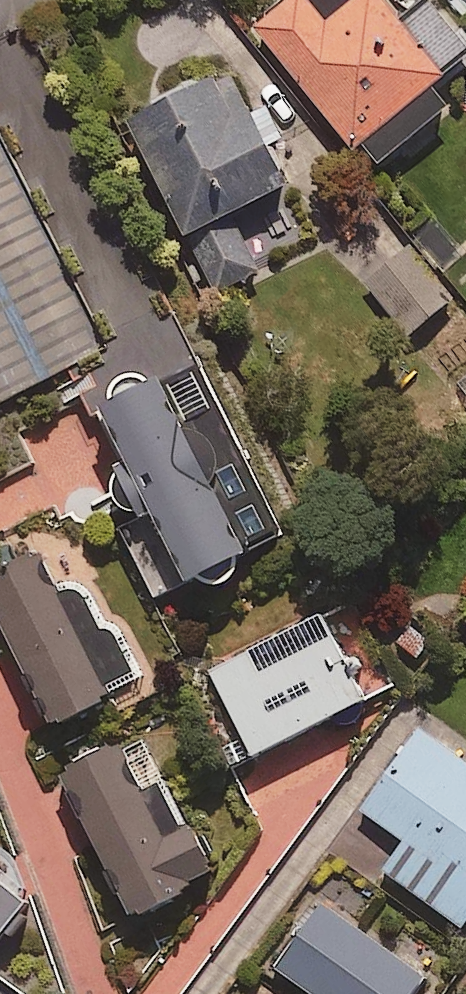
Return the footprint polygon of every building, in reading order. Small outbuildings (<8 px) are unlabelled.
[(394,0),(354,0),(330,20),(313,0),(289,0),(258,25),(374,167),(452,103),(435,82),(465,57),(465,35),(437,0),(420,0),(404,13),(394,0)] [(290,182),(236,64),(132,111),(214,291),(262,269),(234,208),(290,182)] [(0,86),(0,399),(123,340),(0,86)] [(455,295),(409,244),(367,282),(413,333),(455,295)] [(246,547),(281,530),(193,354),(154,373),(140,367),(128,368),(117,378),(113,394),(100,400),(128,457),(118,475),(121,496),(138,509),(155,511),(188,576),(198,571),(213,581),(232,580),(245,566),(246,547)] [(37,551),(0,569),(0,612),(56,724),(111,697),(37,551)] [(368,696),(324,613),(214,672),(259,755),(368,696)] [(421,729),(364,810),(407,840),(386,870),(464,925),(465,922),(465,760),(421,729)] [(125,753),(119,741),(62,770),(135,914),(221,871),(198,825),(191,829),(147,742),(125,753)] [(35,895),(0,868),(0,939),(35,895)] [(323,902),(278,967),(317,993),(414,993),(428,975),(323,902)]
